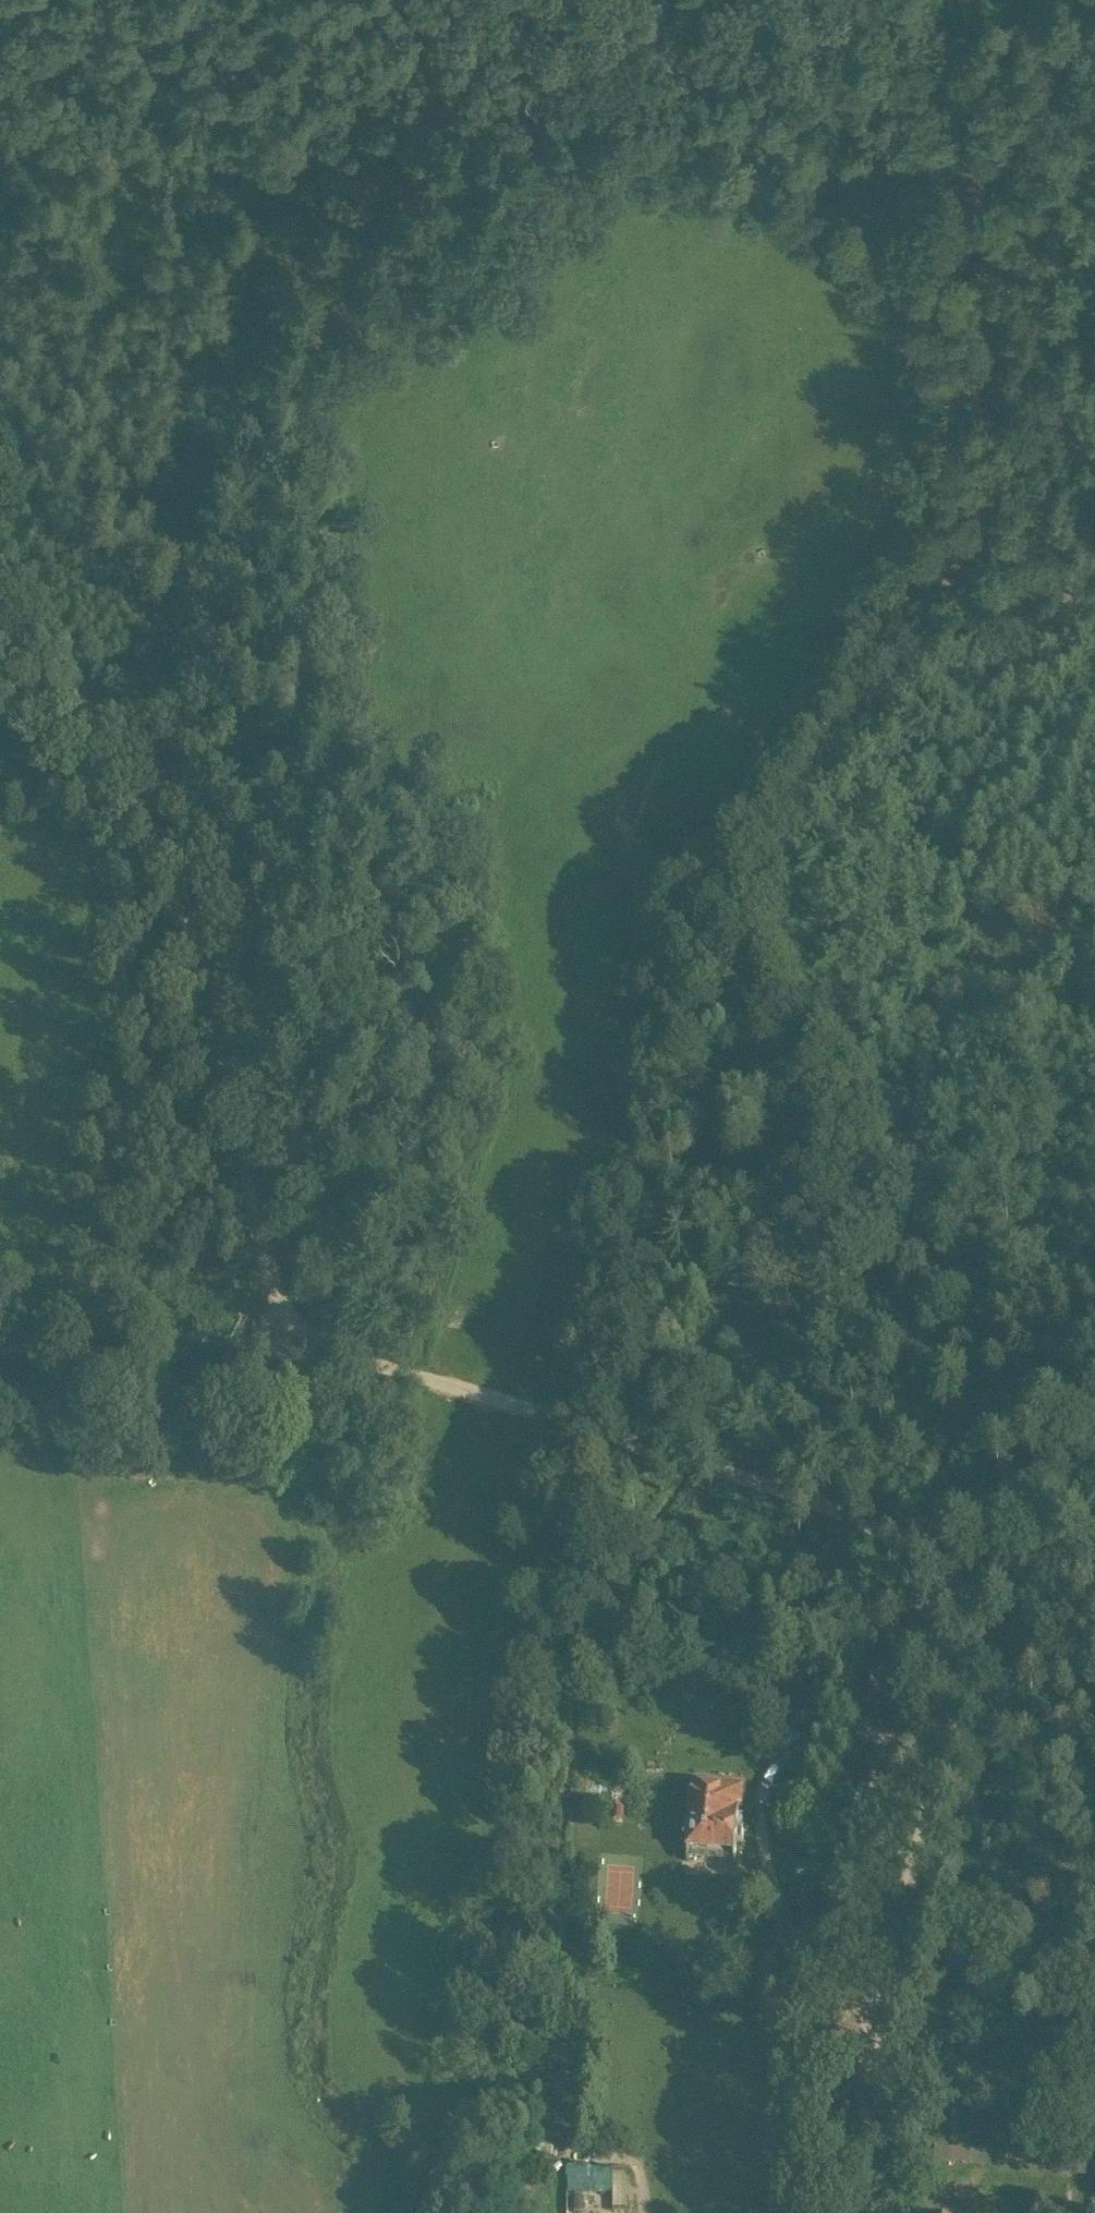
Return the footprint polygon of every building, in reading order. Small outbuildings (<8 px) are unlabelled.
[(880,1705),(882,1678),(860,1676),(858,1703),(877,1704),(880,1705)] [(685,1860),(734,1864),(738,1808),(742,1809),(744,1786),(693,1783),(693,1794),(690,1794),(688,1825),(684,1824),(683,1841),(687,1841),(685,1860)] [(989,2190),(995,2152),(933,2142),(927,2180),(989,2190)] [(554,2193),(560,2193),(561,2212),(623,2212),(622,2164),(553,2167),(554,2193)]
